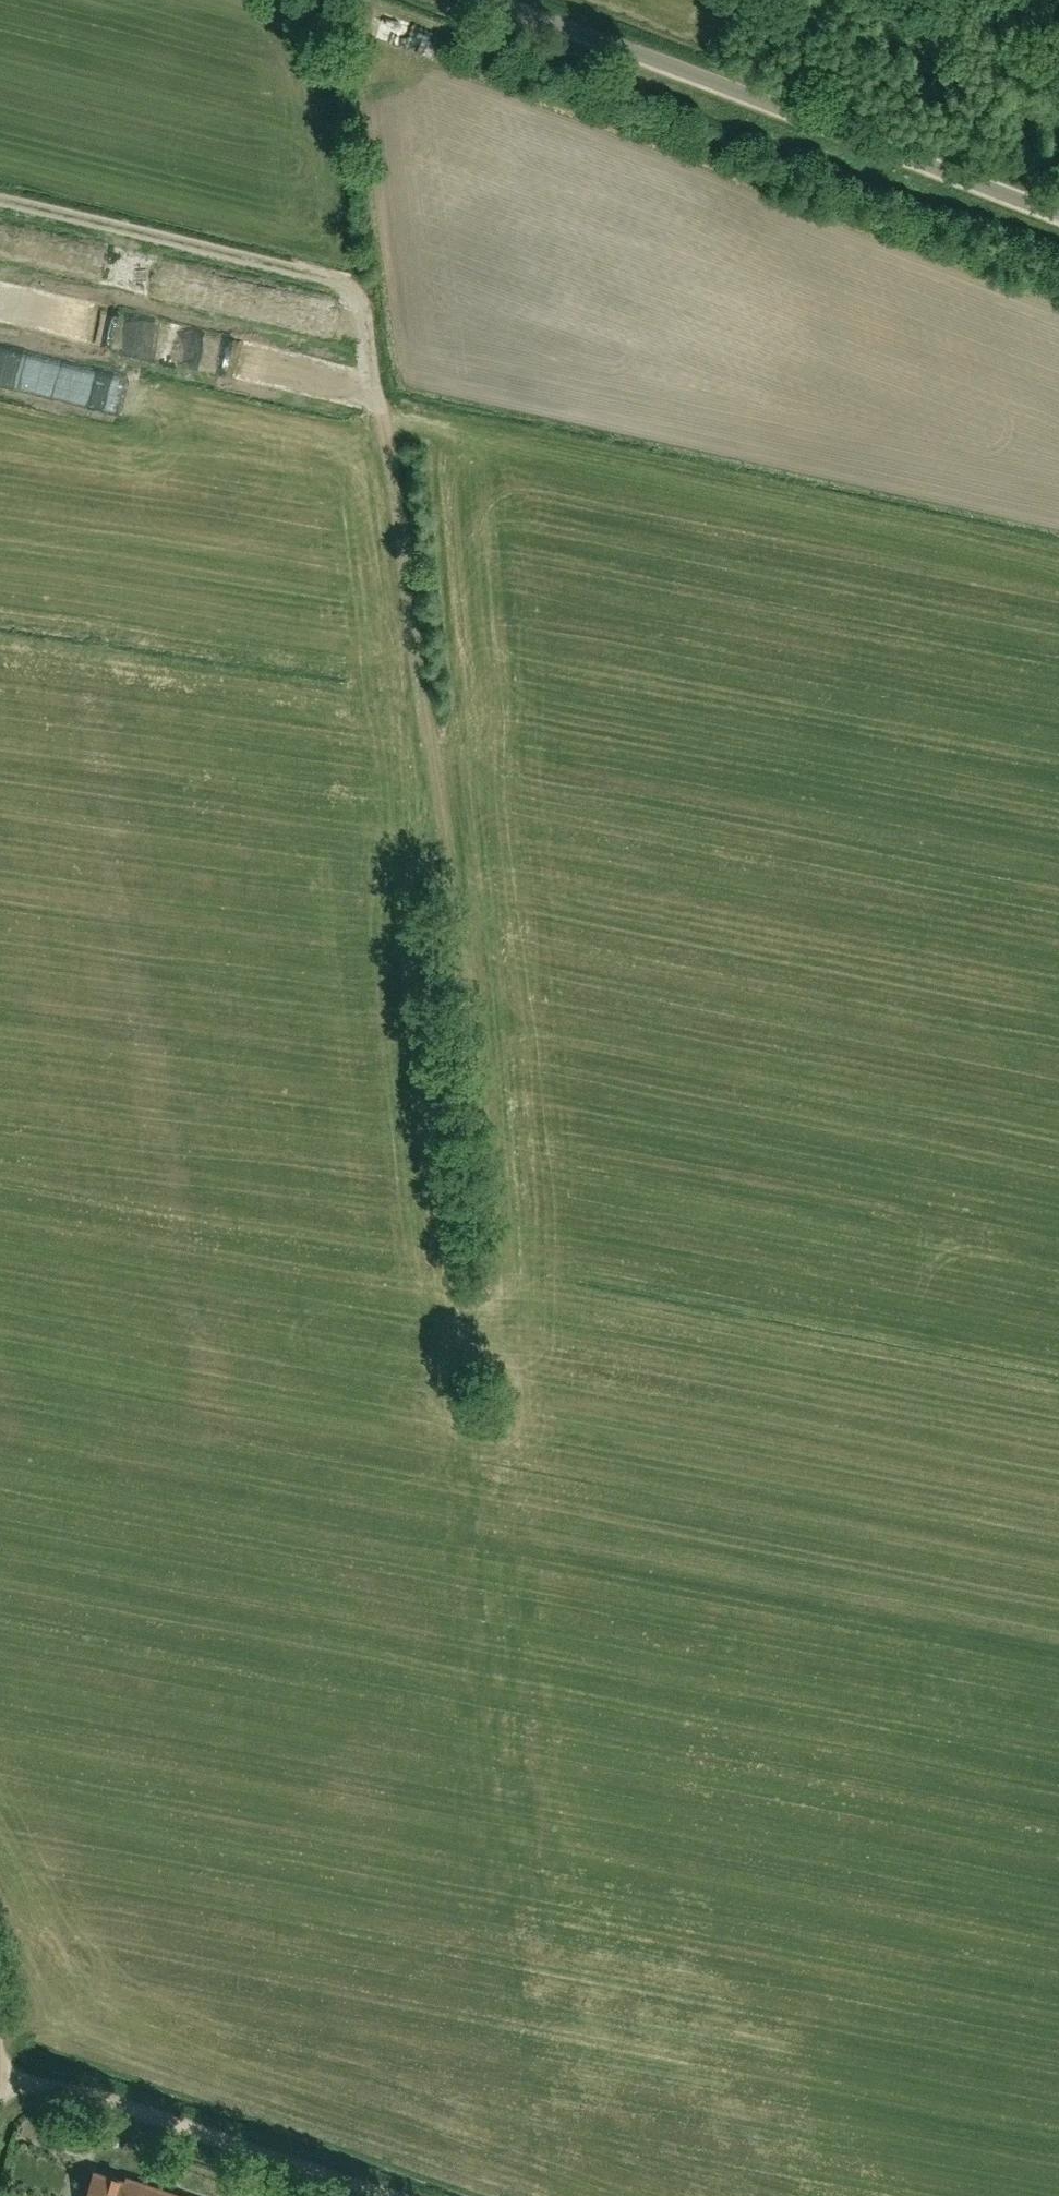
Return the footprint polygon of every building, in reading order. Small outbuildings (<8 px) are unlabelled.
[(129,2178),(127,2181),(95,2170),(86,2195),(182,2195),(129,2178)]
